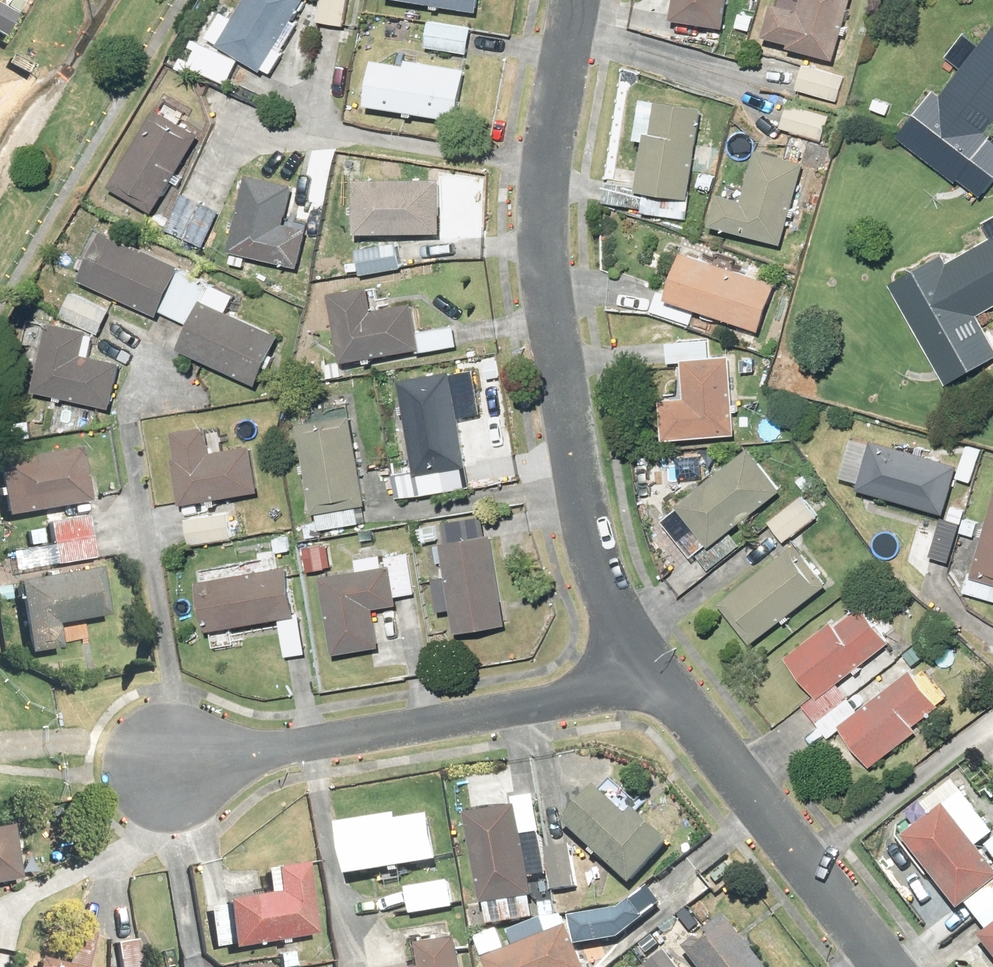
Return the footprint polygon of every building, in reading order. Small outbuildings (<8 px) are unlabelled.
[(295,0),(239,0),(217,43),(261,66),(295,0)] [(347,0),(316,0),(314,14),(344,19),(347,0)] [(674,15),(671,32),(711,39),(714,22),(718,23),(722,0),(671,0),(668,14),(674,15)] [(842,0),(797,0),(796,2),(790,0),(770,0),(760,28),(789,37),(787,44),(823,56),(842,0)] [(9,10),(0,5),(0,25),(9,10)] [(470,22),(423,15),(419,41),(466,48),(470,22)] [(899,135),(982,199),(992,185),(992,145),(984,137),(992,126),(992,15),(899,135)] [(233,56),(195,36),(183,61),(221,80),(233,56)] [(461,66),(368,54),(362,98),(455,110),(461,66)] [(841,70),(797,56),(790,79),(833,93),(841,70)] [(826,110),(785,96),(776,123),(816,137),(826,110)] [(682,209),(695,103),(652,97),(651,109),(634,107),(631,133),(638,134),(632,187),(638,187),(636,203),(682,209)] [(197,122),(157,98),(107,179),(147,203),(197,122)] [(776,237),(798,157),(751,144),(738,192),(716,186),(707,218),(776,237)] [(291,179),(244,169),(224,256),(239,259),(241,249),(294,261),(305,211),(284,206),(291,179)] [(436,174),(352,173),(352,223),(436,224),(436,174)] [(179,185),(166,214),(151,207),(145,221),(160,228),(163,222),(202,240),(219,203),(179,185)] [(103,223),(79,271),(154,308),(177,259),(103,223)] [(893,281),(949,384),(992,360),(992,352),(976,321),(992,312),(992,227),(893,281)] [(391,238),(354,242),(357,267),(394,263),(391,238)] [(685,317),(690,302),(756,325),(773,276),(669,240),(647,303),(685,317)] [(367,281),(330,285),(337,353),(415,344),(410,293),(369,298),(367,281)] [(105,306),(68,290),(58,314),(95,330),(105,306)] [(204,301),(183,347),(258,381),(280,335),(204,301)] [(85,328),(45,320),(33,388),(111,403),(120,360),(80,352),(85,328)] [(736,434),(733,356),(712,357),(711,340),(667,342),(667,364),(685,364),(686,399),(663,399),(664,437),(736,434)] [(445,366),(396,375),(412,471),(462,463),(445,366)] [(343,412),(295,420),(310,510),(358,502),(343,412)] [(202,424),(168,429),(176,499),(253,489),(247,441),(205,447),(202,424)] [(871,431),(855,479),(941,507),(957,460),(871,431)] [(779,484),(744,442),(673,501),(675,504),(667,511),(662,506),(643,522),(667,550),(678,541),(688,554),(691,551),(703,566),(733,541),(723,529),(779,484)] [(73,444),(0,456),(0,511),(82,497),(73,444)] [(815,510),(798,489),(763,517),(779,538),(815,510)] [(223,513),(180,518),(183,541),(226,536),(223,513)] [(82,558),(82,516),(41,517),(42,543),(31,543),(31,558),(82,558)] [(979,575),(992,579),(992,521),(979,575)] [(491,532),(438,538),(449,629),(502,623),(491,532)] [(824,579),(791,538),(714,600),(747,641),(824,579)] [(355,567),(318,572),(328,650),(374,644),(369,601),(392,598),(391,591),(410,589),(406,555),(377,558),(376,550),(353,553),(355,567)] [(191,579),(200,629),(272,618),(278,651),(298,648),(283,563),(191,579)] [(100,612),(94,566),(9,577),(19,648),(53,644),(50,619),(100,612)] [(832,680),(891,631),(869,604),(864,608),(859,602),(835,622),(827,613),(777,653),(812,696),(832,680)] [(832,680),(812,696),(800,706),(825,736),(835,727),(866,765),(948,698),(931,677),(921,685),(907,668),(856,709),(832,680)] [(591,783),(558,817),(625,882),(664,841),(629,807),(622,813),(591,783)] [(992,918),(992,875),(933,801),(895,832),(955,904),(962,898),(984,926),(992,918)] [(510,802),(464,810),(478,898),(525,890),(510,802)] [(434,858),(424,805),(333,822),(343,875),(434,858)] [(0,820),(0,880),(13,878),(4,820),(0,820)] [(981,840),(992,856),(992,831),(981,840)] [(565,841),(539,844),(543,885),(569,882),(565,841)] [(307,932),(296,859),(263,864),(266,887),(216,895),(224,945),(307,932)] [(445,879),(400,884),(403,908),(448,903),(445,879)] [(614,905),(567,912),(571,940),(618,933),(614,905)] [(679,941),(701,966),(763,966),(716,911),(679,941)] [(984,926),(976,933),(992,953),(992,918),(984,926)] [(89,929),(66,924),(57,962),(29,956),(27,966),(80,966),(89,929)] [(470,932),(483,966),(578,966),(562,924),(499,948),(490,924),(470,932)] [(462,934),(413,941),(417,965),(400,966),(466,966),(462,934)] [(130,935),(110,938),(115,966),(135,966),(130,935)] [(640,963),(643,966),(678,966),(662,946),(640,963)]
